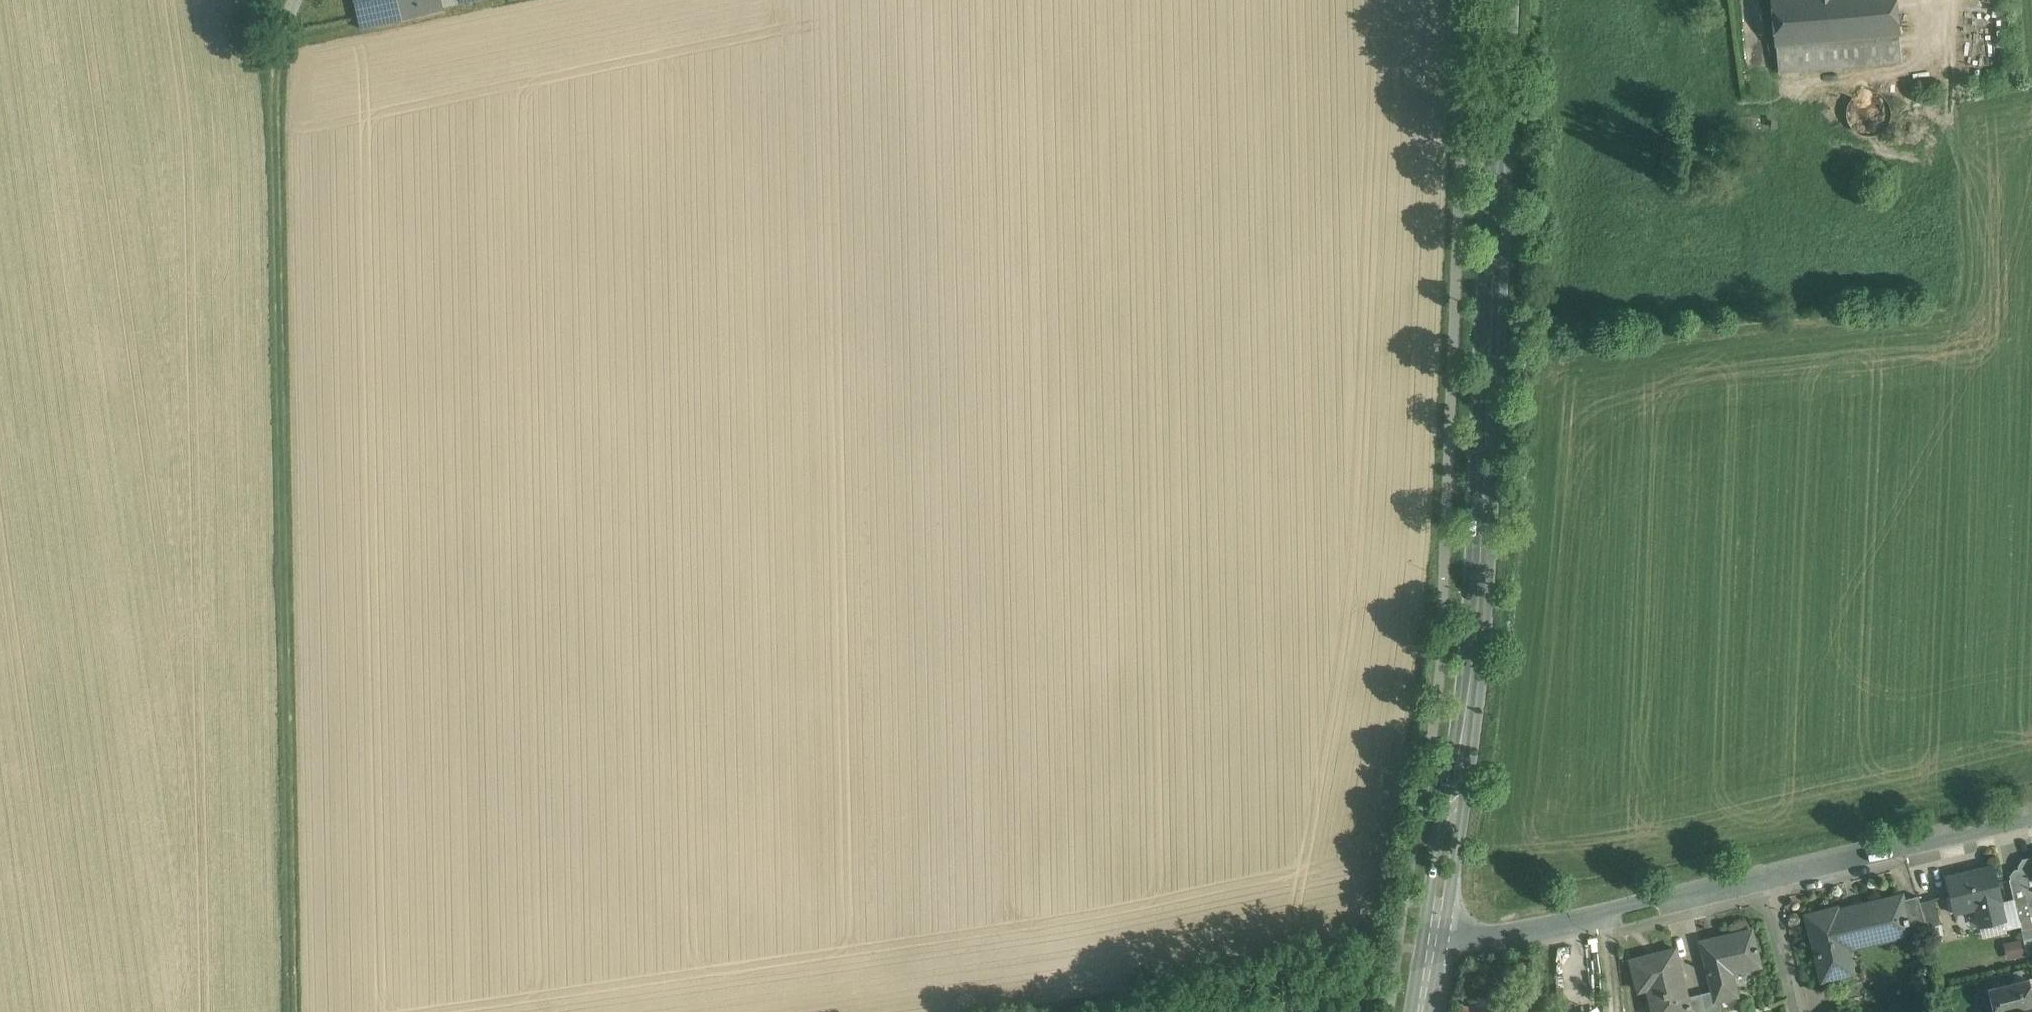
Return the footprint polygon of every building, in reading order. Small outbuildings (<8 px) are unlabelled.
[(362,28),(443,9),(441,0),(355,0),(362,28)] [(1778,72),(1902,61),(1896,0),(1772,0),(1778,72)] [(2022,858),(2018,865),(2019,868),(2014,869),(2010,874),(2011,877),(2009,878),(2015,906),(2016,906),(2018,916),(2031,913),(2031,856),(2022,858)] [(1993,864),(1946,876),(1955,911),(1976,906),(1980,925),(2005,919),(2000,900),(2002,900),(1993,864)] [(1836,908),(1807,915),(1823,978),(1852,970),(1846,946),(1911,931),(1910,930),(1902,899),(1901,895),(1837,912),(1836,908)] [(1918,895),(1902,899),(1910,930),(1927,926),(1919,901),(1918,895)] [(1934,897),(1919,901),(1927,926),(1941,922),(1934,897)] [(1752,929),(1701,942),(1713,990),(1717,989),(1719,999),(1737,995),(1732,972),(1761,964),(1757,950),(1761,949),(1760,946),(1757,947),(1752,929)] [(2025,955),(2024,940),(2007,941),(2008,956),(2025,955)] [(1632,958),(1639,990),(1649,988),(1654,1011),(1685,1011),(1689,1011),(1686,996),(1687,996),(1675,947),(1632,958)] [(1988,987),(1994,1011),(2005,1011),(2031,1005),(2031,988),(2029,977),(1988,987)] [(1700,993),(1705,1011),(1722,1011),(1719,999),(1717,989),(1713,990),(1700,993)] [(1686,996),(1689,1011),(1705,1011),(1700,993),(1687,996),(1686,996)]
